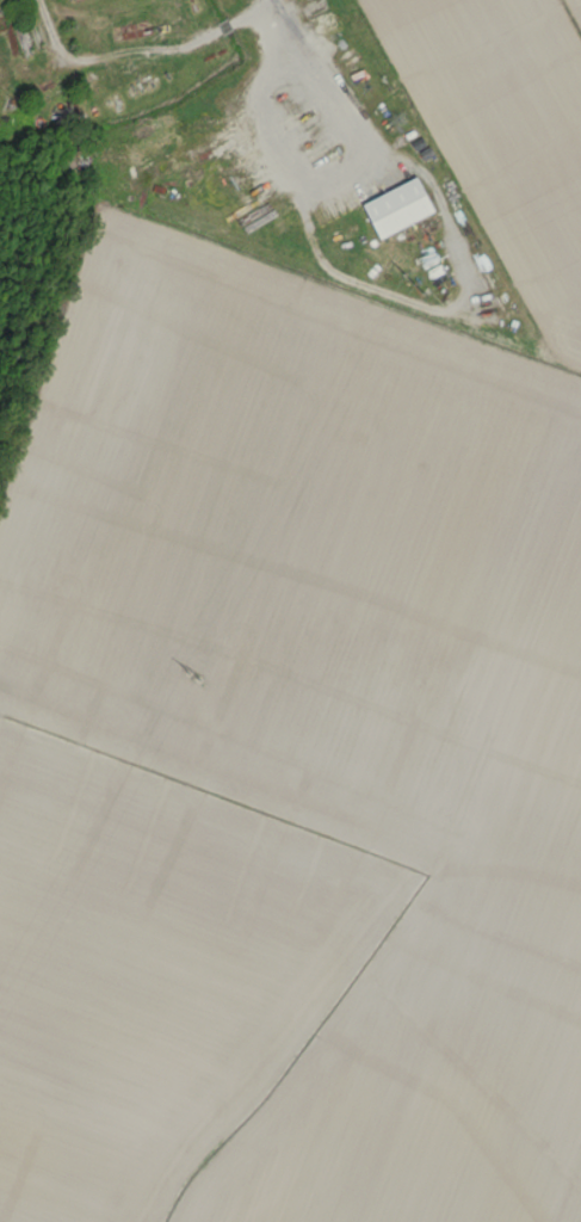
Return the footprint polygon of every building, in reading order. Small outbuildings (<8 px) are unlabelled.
[(359,203),(375,239),(431,214),(415,178),(359,203)]
